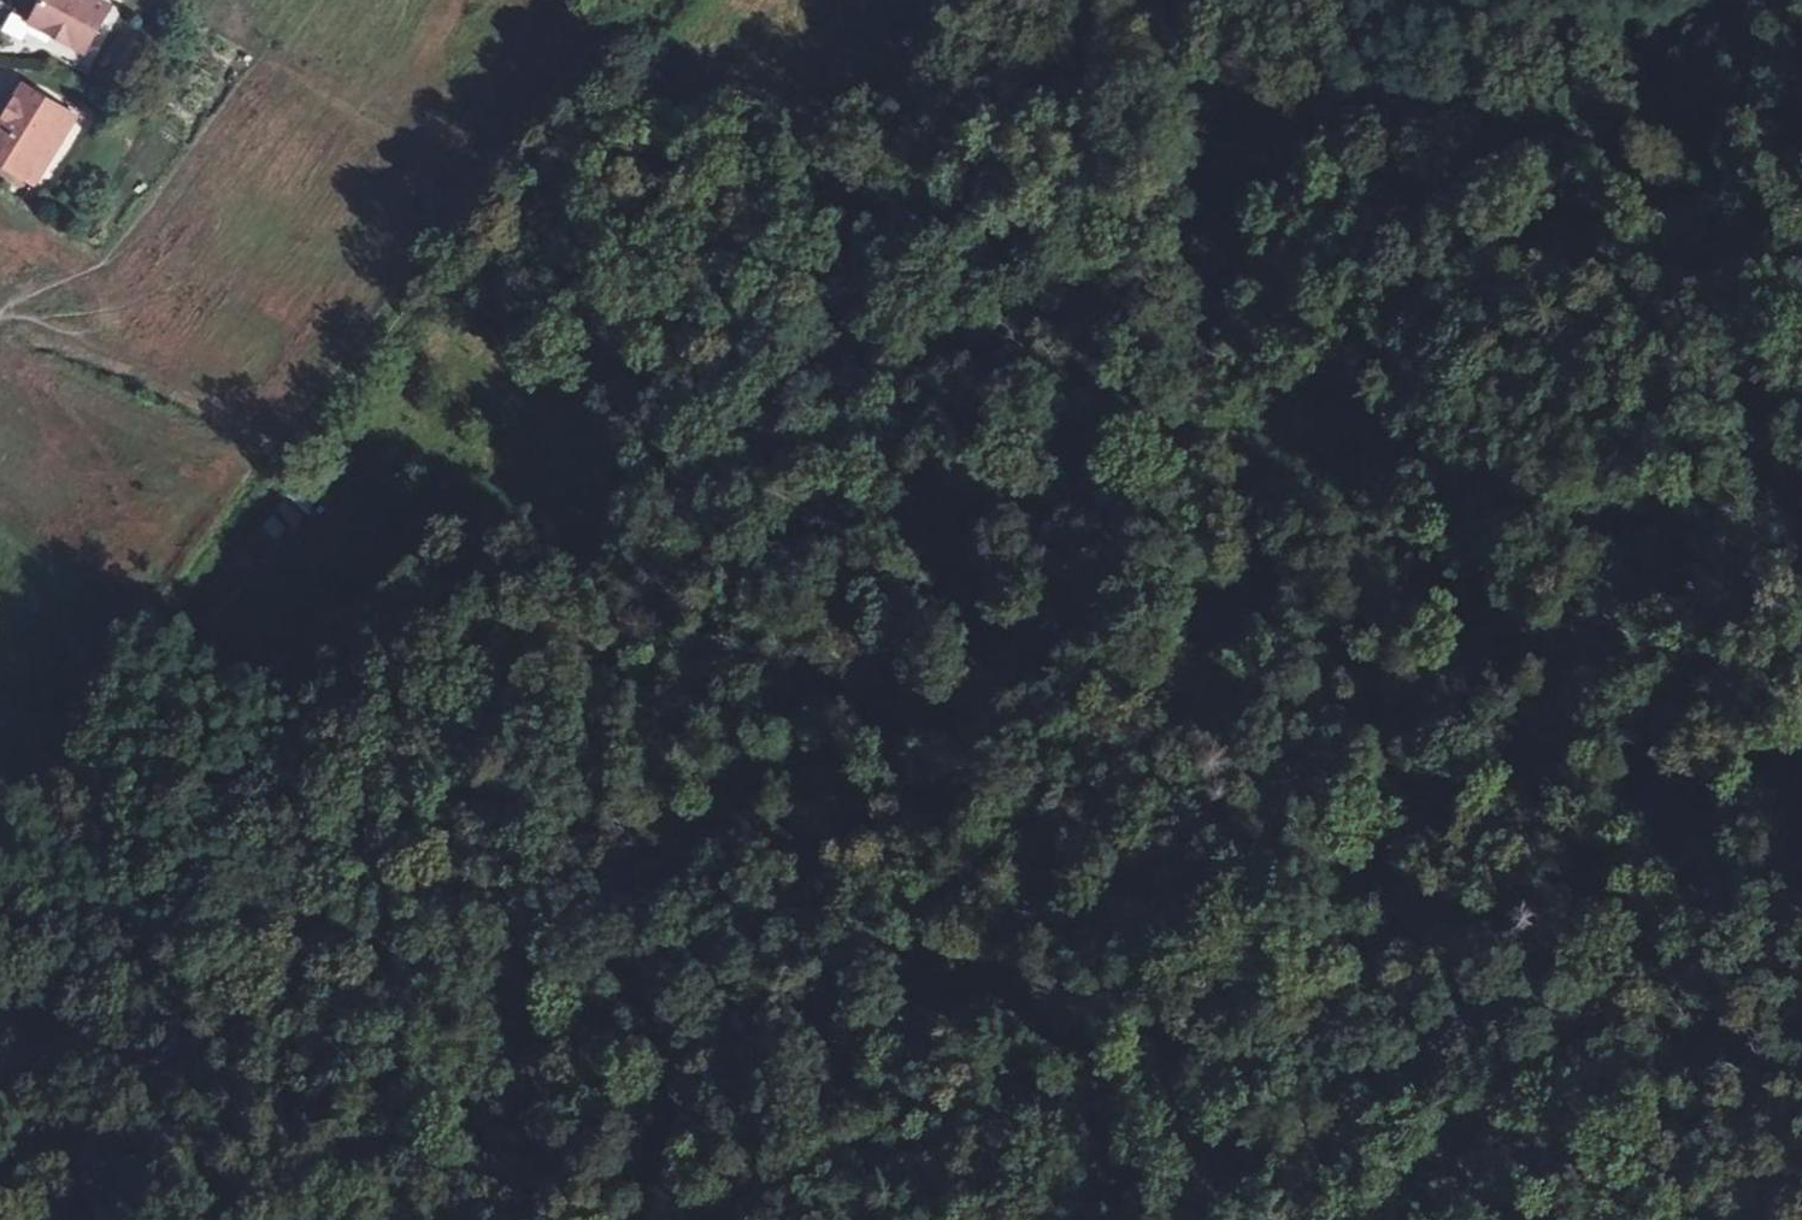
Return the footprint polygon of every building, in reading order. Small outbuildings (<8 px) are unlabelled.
[(97,0),(45,0),(32,24),(85,52),(110,7),(97,0)] [(26,87),(3,125),(0,123),(0,162),(16,172),(23,161),(40,172),(75,117),(26,87)] [(23,161),(16,172),(34,183),(40,172),(23,161)]
